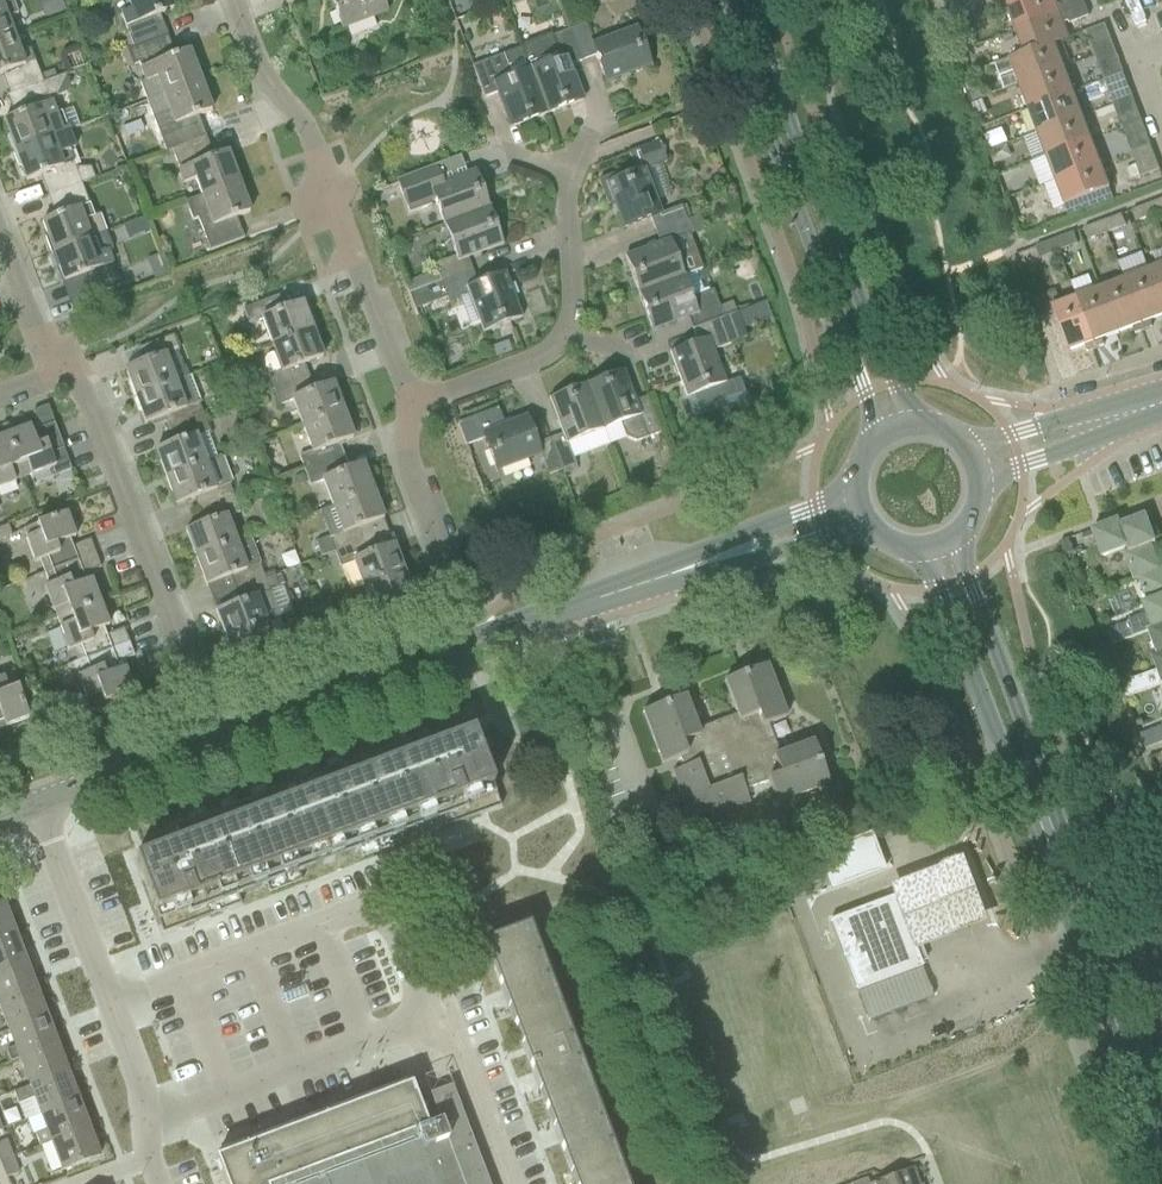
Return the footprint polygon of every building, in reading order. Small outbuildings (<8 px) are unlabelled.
[(14,0),(0,0),(0,41),(14,36),(8,20),(17,16),(11,1),(14,0)] [(173,10),(169,0),(124,0),(128,10),(117,15),(125,36),(123,36),(126,43),(119,46),(122,52),(121,53),(121,54),(164,38),(156,17),(173,10)] [(341,29),(386,11),(382,0),(330,0),(341,29)] [(1056,7),(1053,0),(1025,0),(1005,8),(1014,32),(1084,6),(1082,0),(1067,0),(1060,2),(1061,5),(1056,7)] [(1069,24),(1089,17),(1084,6),(1014,32),(1023,56),(1053,45),(1054,46),(1060,43),(1068,40),(1069,40),(1069,39),(1063,24),(1068,22),(1069,24)] [(637,29),(592,46),(584,25),(572,29),(584,60),(595,56),(605,82),(650,65),(637,29)] [(1094,30),(1085,33),(1089,42),(1090,44),(1109,37),(1105,25),(1094,30)] [(569,66),(584,60),(572,29),(550,37),(550,36),(523,46),(522,48),(548,114),(582,101),(569,66)] [(21,52),(14,36),(0,41),(0,76),(4,74),(12,94),(8,96),(43,83),(29,48),(21,52)] [(188,52),(172,58),(164,38),(121,54),(127,68),(136,65),(144,83),(138,86),(145,102),(200,82),(188,52)] [(1023,56),(1008,62),(1017,86),(1069,67),(1066,58),(1060,43),(1054,46),(1053,45),(1023,56)] [(510,128),(548,114),(522,48),(521,51),(504,58),(502,55),(472,67),(484,98),(497,93),(510,128)] [(1119,62),(1099,70),(1103,81),(1123,73),(1119,62)] [(1066,78),(1072,75),(1069,67),(1017,86),(1026,110),(1072,93),(1066,78)] [(1123,73),(1103,81),(1108,92),(1127,85),(1123,73)] [(16,117),(3,121),(15,151),(68,132),(61,114),(56,116),(50,100),(65,94),(69,86),(65,75),(43,83),(8,96),(16,117)] [(194,118),(211,112),(200,82),(145,102),(165,153),(202,139),(194,118)] [(1084,106),(1077,109),(1072,93),(1026,110),(1035,134),(1087,115),(1084,106)] [(1137,111),(1117,118),(1122,129),(1141,122),(1137,111)] [(1084,126),(1091,123),(1087,115),(1035,134),(1044,158),(1090,141),(1084,126)] [(1141,122),(1122,129),(1126,140),(1145,133),(1141,122)] [(67,151),(74,149),(68,132),(15,151),(26,181),(42,174),(50,196),(80,185),(90,181),(93,180),(89,169),(77,167),(74,169),(67,151)] [(227,153),(210,159),(202,139),(165,153),(165,155),(172,152),(179,171),(177,172),(182,186),(193,182),(199,197),(238,183),(227,153)] [(1090,141),(1044,158),(1054,182),(1106,163),(1102,154),(1097,139),(1090,141)] [(643,171),(666,163),(659,142),(628,153),(635,170),(599,184),(608,208),(615,206),(624,228),(650,219),(655,233),(686,221),(681,207),(659,215),(643,171)] [(1136,166),(1125,170),(1129,181),(1140,177),(1159,170),(1155,159),(1136,166)] [(1103,173),(1109,171),(1106,163),(1054,182),(1063,207),(1087,198),(1109,190),(1103,173)] [(475,173),(440,186),(435,172),(396,187),(407,215),(436,205),(443,225),(488,208),(475,173)] [(233,219),(249,213),(238,183),(199,197),(199,198),(184,204),(191,222),(197,220),(209,252),(240,240),(233,219)] [(99,215),(93,218),(80,185),(50,196),(58,216),(41,222),(53,253),(105,233),(99,215)] [(1014,186),(1003,191),(1006,200),(1018,195),(1014,186)] [(1161,213),(1161,200),(1151,204),(1155,216),(1161,213)] [(1136,223),(1155,216),(1151,204),(1132,212),(1136,223)] [(467,257),(502,244),(488,208),(443,225),(455,257),(434,265),(437,273),(405,284),(408,295),(472,271),(467,257)] [(1107,234),(1126,227),(1121,215),(1103,222),(1107,234)] [(660,245),(625,259),(638,294),(683,277),(676,259),(670,242),(689,235),(703,230),(697,217),(686,221),(655,233),(660,245)] [(1088,241),(1107,234),(1103,222),(1083,230),(1088,241)] [(107,253),(112,251),(105,233),(53,253),(64,283),(81,277),(88,296),(85,297),(85,298),(119,286),(107,253)] [(1059,252),(1077,245),(1073,233),(1054,240),(1059,252)] [(1039,259),(1059,252),(1054,240),(1035,248),(1039,259)] [(157,256),(147,260),(151,272),(162,268),(157,256)] [(1157,268),(1154,262),(1146,265),(1161,308),(1161,266),(1157,268)] [(1161,316),(1161,308),(1146,265),(1137,268),(1140,275),(1124,280),(1143,331),(1152,328),(1149,321),(1161,316)] [(472,271),(441,283),(447,299),(449,305),(460,300),(470,296),(480,321),(484,333),(520,319),(503,274),(477,284),(472,271)] [(713,290),(691,298),(683,277),(638,294),(652,330),(687,317),(692,330),(723,318),(719,308),(713,290)] [(1124,280),(1109,286),(1106,280),(1098,283),(1117,333),(1132,328),(1135,334),(1143,331),(1124,280)] [(1101,339),(1117,333),(1098,283),(1089,286),(1092,293),(1076,299),(1095,349),(1104,346),(1101,339)] [(301,303),(283,310),(278,296),(243,310),(249,325),(262,320),(271,344),(311,329),(301,303)] [(1076,299),(1060,305),(1058,298),(1049,301),(1068,353),(1084,347),(1087,352),(1095,349),(1076,299)] [(732,303),(719,308),(723,318),(736,313),(732,303)] [(711,352),(746,339),(736,313),(723,318),(692,330),(697,343),(671,353),(687,397),(685,398),(686,399),(692,397),(697,411),(738,395),(732,381),(725,384),(725,383),(723,383),(711,352)] [(304,365),(322,358),(311,329),(271,344),(274,353),(266,356),(263,363),(273,391),(309,378),(304,365)] [(179,352),(173,337),(173,336),(137,349),(142,363),(124,370),(134,396),(188,376),(184,366),(171,371),(165,357),(179,352)] [(508,343),(492,349),(496,359),(512,353),(508,343)] [(647,397),(633,403),(622,372),(586,386),(603,430),(619,424),(624,438),(635,443),(660,433),(647,397)] [(198,404),(200,403),(190,376),(188,377),(188,376),(134,396),(145,425),(163,418),(168,431),(203,418),(198,404)] [(332,384),(313,391),(309,378),(273,391),(278,405),(292,400),(302,426),(342,411),(332,384)] [(268,381),(259,385),(262,394),(272,391),(268,381)] [(568,443),(603,430),(586,386),(550,399),(563,434),(552,439),(563,470),(576,465),(568,443)] [(71,471),(52,421),(47,407),(32,412),(40,433),(32,436),(29,427),(6,436),(23,480),(48,471),(51,479),(71,471)] [(527,418),(504,427),(497,409),(457,424),(465,446),(484,439),(495,471),(540,454),(548,475),(563,470),(552,439),(537,444),(527,418)] [(339,444),(352,439),(342,411),(302,426),(312,453),(298,458),(304,472),(344,456),(339,444)] [(195,437),(209,431),(203,418),(168,431),(173,444),(155,451),(165,478),(205,463),(195,437)] [(23,480),(6,436),(0,438),(0,489),(23,480)] [(340,459),(344,457),(344,456),(304,472),(309,486),(322,481),(332,506),(372,491),(362,464),(344,471),(340,459)] [(229,485),(231,484),(221,457),(205,463),(165,478),(175,505),(194,498),(199,511),(234,498),(229,485)] [(303,474),(294,478),(297,486),(306,483),(303,474)] [(358,529),(383,519),(372,491),(332,506),(342,534),(316,543),(321,556),(333,551),(334,553),(363,542),(358,529)] [(225,517),(239,512),(234,498),(199,511),(204,525),(185,531),(195,558),(235,543),(225,517)] [(66,541),(75,537),(66,514),(23,530),(26,539),(23,540),(32,564),(38,562),(42,574),(95,554),(90,541),(69,548),(66,541)] [(1155,543),(1145,516),(1093,536),(1101,558),(1121,551),(1132,581),(1139,579),(1161,570),(1161,568),(1159,569),(1150,545),(1155,543)] [(11,536),(6,524),(0,527),(0,540),(11,536)] [(264,579),(259,566),(249,538),(235,543),(195,558),(206,586),(231,577),(236,590),(264,579)] [(1064,558),(1073,554),(1067,539),(1058,543),(1064,558)] [(392,545),(368,555),(363,542),(334,553),(339,566),(353,561),(363,587),(403,572),(392,545)] [(79,576),(100,568),(95,554),(42,574),(47,587),(44,589),(56,619),(99,602),(91,580),(82,584),(79,576)] [(1128,621),(1129,623),(1134,638),(1148,633),(1148,634),(1153,632),(1161,628),(1161,570),(1139,579),(1146,601),(1141,603),(1145,615),(1128,621)] [(373,615),(413,600),(403,572),(363,587),(373,615)] [(270,594),(280,590),(274,575),(264,579),(236,590),(241,603),(216,612),(226,639),(280,619),(270,594)] [(325,634),(337,629),(326,601),(314,606),(325,634)] [(100,630),(108,626),(99,602),(56,619),(68,652),(73,650),(78,662),(128,643),(123,629),(103,637),(100,630)] [(311,639),(325,634),(314,606),(300,611),(311,639)] [(266,624),(280,619),(226,639),(236,667),(276,652),(266,624)] [(1126,624),(1104,632),(1110,646),(1132,638),(1126,624)] [(1153,632),(1148,634),(1156,657),(1151,659),(1155,672),(1120,684),(1125,697),(1161,685),(1161,628),(1153,632)] [(78,662),(73,664),(91,710),(90,710),(93,721),(120,710),(116,699),(117,699),(133,693),(125,669),(116,673),(113,665),(134,657),(128,643),(78,662)] [(768,725),(786,718),(766,666),(750,672),(751,675),(744,678),(743,675),(724,682),(737,715),(717,723),(728,752),(741,746),(772,735),(768,725)] [(0,676),(0,719),(1,719),(5,728),(28,719),(11,672),(0,676)] [(717,723),(697,730),(684,697),(665,704),(666,707),(660,710),(658,706),(642,713),(662,765),(685,756),(688,766),(728,752),(717,723)] [(65,715),(46,722),(52,736),(70,729),(65,715)] [(1161,743),(1161,728),(1161,727),(1139,736),(1144,750),(1161,743)] [(178,843),(134,860),(162,935),(193,923),(194,924),(195,924),(192,916),(204,911),(206,914),(207,919),(209,918),(208,917),(240,905),(237,896),(262,887),(419,828),(422,837),(454,825),(454,826),(456,825),(453,818),(456,816),(465,813),(468,821),(469,820),(469,819),(500,807),(472,732),(428,749),(427,749),(422,736),(173,830),(178,843)] [(813,743),(779,755),(772,735),(741,746),(756,786),(767,781),(776,805),(828,785),(822,768),(819,770),(817,763),(820,762),(813,743)] [(744,790),(756,786),(741,746),(728,752),(688,766),(672,772),(680,792),(685,790),(688,798),(683,800),(692,825),(749,803),(744,790)] [(861,837),(818,854),(831,890),(884,870),(870,834),(861,837)] [(966,859),(891,887),(912,945),(918,948),(990,921),(966,859)] [(863,908),(830,921),(857,992),(922,968),(920,963),(919,963),(918,961),(917,958),(922,956),(918,948),(912,945),(894,898),(872,906),(863,909),(863,908)] [(14,932),(3,904),(0,905),(0,937),(14,932)] [(514,1025),(559,1008),(528,926),(483,943),(514,1025)] [(24,960),(14,932),(0,937),(0,969),(24,960)] [(29,973),(24,960),(0,969),(0,1001),(35,987),(37,983),(34,973),(29,973)] [(35,988),(35,987),(0,1001),(0,1010),(7,1030),(45,1016),(35,988)] [(545,1108),(591,1091),(559,1008),(514,1025),(545,1108)] [(10,1061),(56,1044),(45,1016),(7,1030),(14,1049),(6,1052),(10,1061)] [(29,1086),(66,1072),(56,1044),(10,1061),(10,1062),(18,1059),(29,1086)] [(39,1115),(77,1100),(66,1072),(29,1086),(12,1093),(17,1105),(33,1099),(39,1115)] [(391,1077),(387,1077),(382,1077),(379,1078),(375,1080),(372,1082),(369,1085),(366,1089),(365,1092),(364,1096),(363,1100),(363,1103),(214,1159),(224,1183),(488,1183),(451,1087),(429,1096),(433,1108),(421,1112),(410,1085),(406,1087),(404,1085),(402,1082),(398,1080),(395,1078),(391,1077)] [(622,1174),(591,1091),(545,1108),(574,1183),(596,1183),(622,1174)] [(50,1143),(88,1128),(77,1100),(39,1115),(45,1131),(35,1135),(40,1147),(50,1143)] [(61,1172),(99,1158),(88,1128),(50,1143),(61,1172)] [(10,1151),(6,1140),(0,1143),(0,1162),(12,1157),(10,1151)] [(18,1174),(12,1157),(0,1162),(0,1167),(1,1167),(6,1178),(18,1174)] [(912,1169),(873,1183),(918,1183),(912,1169)] [(622,1174),(596,1183),(626,1183),(622,1174)]
